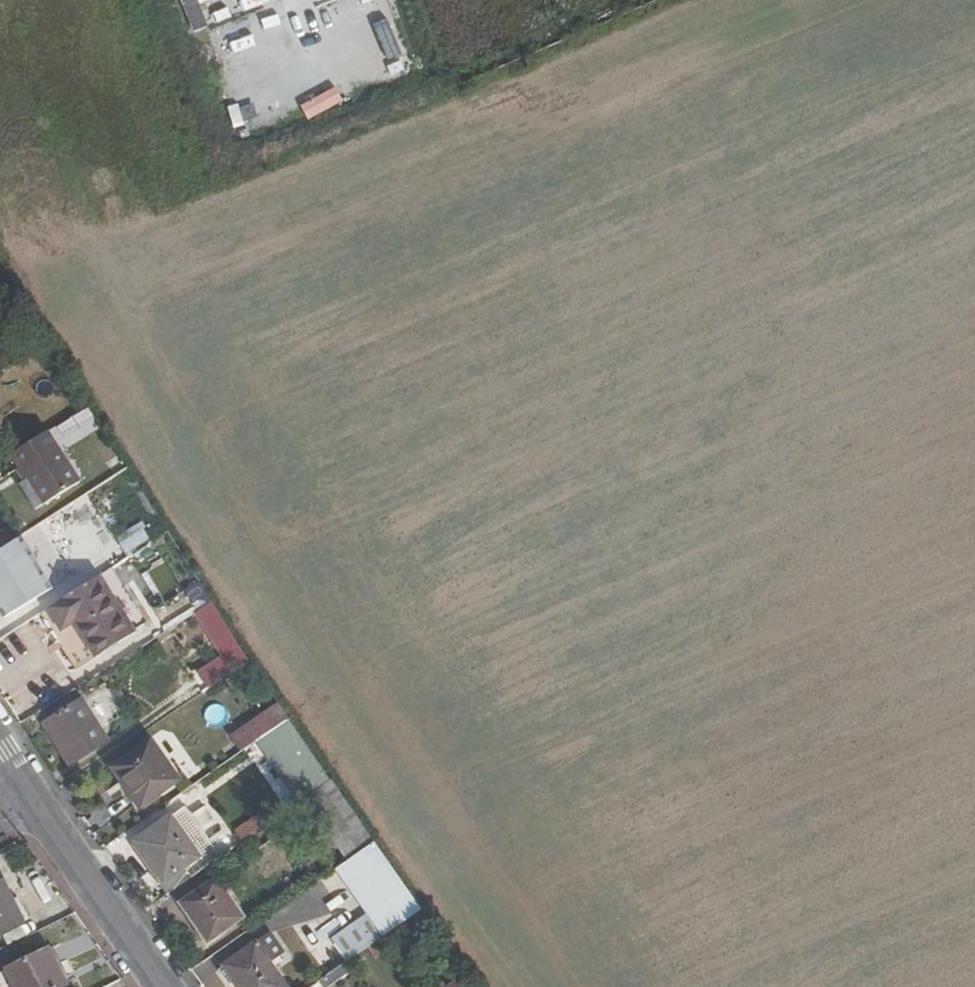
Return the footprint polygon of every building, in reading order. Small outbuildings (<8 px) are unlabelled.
[(223,104),(235,130),(248,125),(235,98),(223,104)] [(13,456),(45,507),(81,484),(49,433),(13,456)] [(5,550),(14,544),(5,531),(0,534),(0,553),(5,550)] [(6,622),(28,608),(25,602),(35,596),(5,550),(0,553),(0,612),(6,622)] [(41,614),(77,672),(98,658),(136,634),(149,626),(112,569),(100,576),(49,609),(41,614)] [(238,646),(200,671),(210,687),(249,661),(238,646)] [(42,725),(68,767),(106,742),(80,701),(42,725)] [(227,723),(229,707),(211,705),(209,721),(227,723)] [(280,706),(249,727),(259,740),(289,719),(280,706)] [(114,769),(140,808),(177,783),(151,743),(114,769)] [(308,799),(336,839),(348,831),(362,852),(375,842),(332,781),(308,799)] [(133,845),(161,885),(179,871),(187,882),(217,861),(182,811),(133,845)] [(338,868),(372,915),(334,941),(349,962),(422,910),(375,842),(362,852),(338,868)] [(28,920),(17,899),(13,901),(0,875),(0,934),(28,920)] [(216,880),(180,905),(208,945),(243,920),(216,880)] [(327,971),(342,962),(330,944),(316,953),(327,971)] [(237,986),(288,986),(258,945),(224,969),(237,986)] [(7,972),(14,986),(69,986),(50,951),(7,972)] [(236,986),(224,969),(219,973),(229,986),(232,986),(236,986)]
